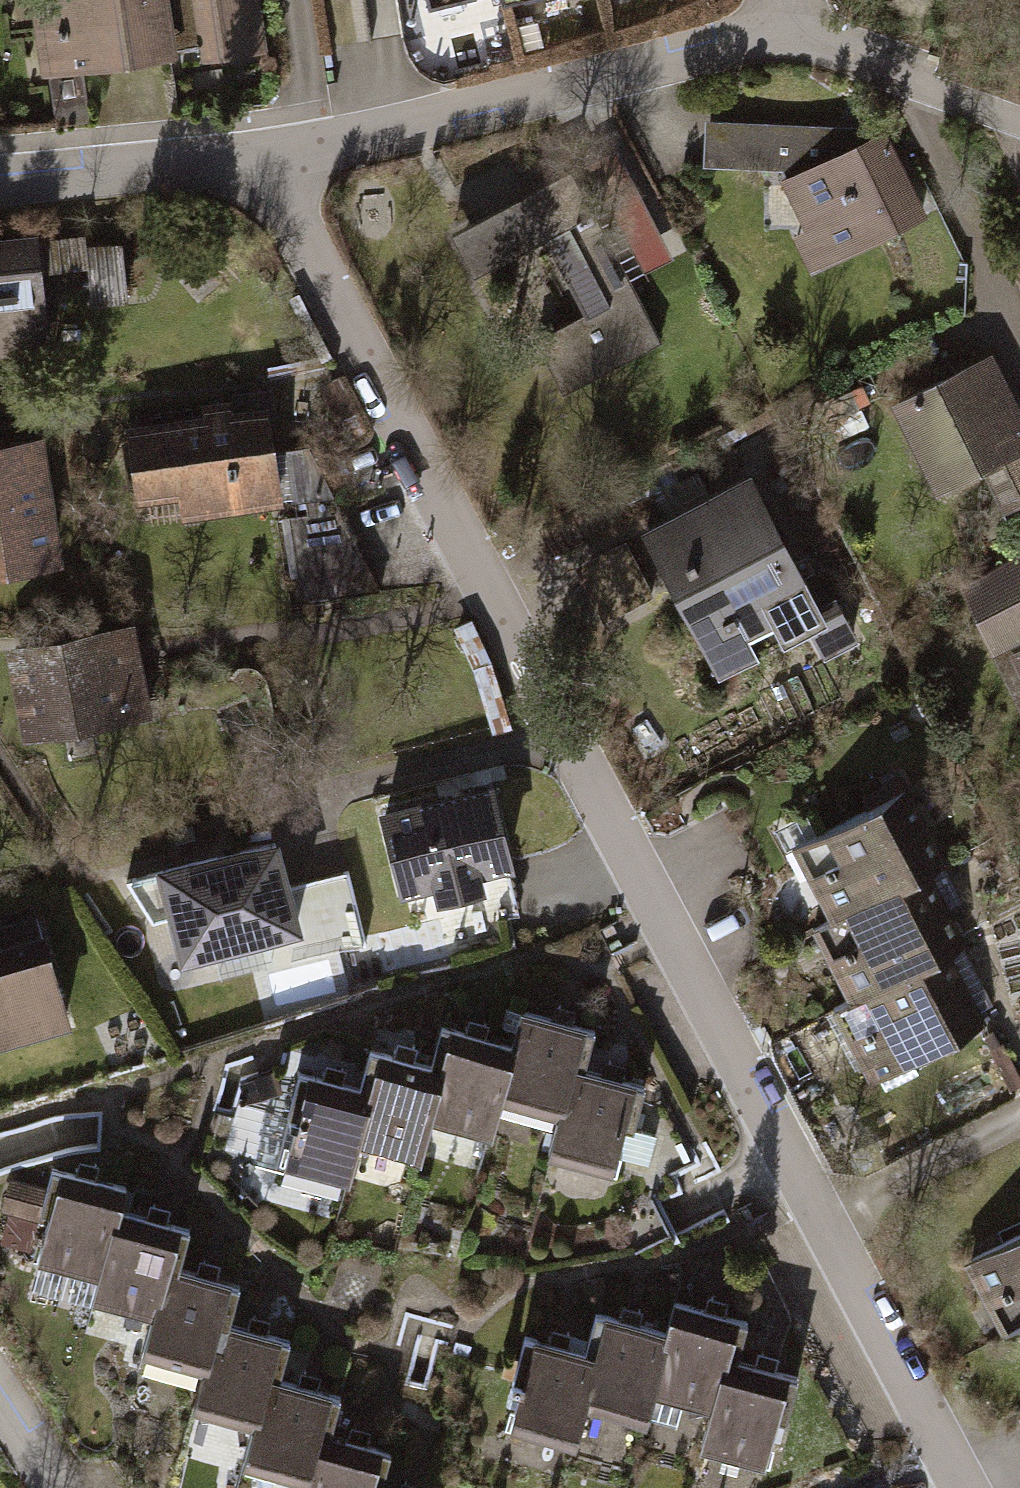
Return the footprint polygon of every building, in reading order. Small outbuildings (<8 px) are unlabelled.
[(37,80),(263,46),(256,0),(25,0),(37,80)] [(436,36),(579,7),(578,0),(429,0),(436,36)] [(876,128),(702,123),(699,165),(776,177),(820,272),(919,222),(876,128)] [(562,176),(443,239),(466,281),(531,246),(572,321),(529,344),(557,396),(653,345),(562,176)] [(0,239),(0,368),(49,361),(31,235),(0,239)] [(979,349),(886,389),(924,477),(1017,437),(979,349)] [(266,413),(139,428),(150,514),(277,498),(266,413)] [(0,452),(0,574),(59,567),(46,447),(0,452)] [(753,476),(640,533),(719,681),(761,660),(756,651),(781,638),(786,648),(810,636),(830,626),(821,608),(753,476)] [(306,594),(371,591),(369,538),(304,542),(306,594)] [(962,585),(995,659),(1019,647),(1019,557),(962,585)] [(138,637),(17,651),(27,738),(149,724),(138,637)] [(995,659),(1019,709),(1019,647),(995,659)] [(376,800),(379,814),(400,897),(432,889),(435,894),(458,886),(483,882),(513,875),(492,786),(488,773),(376,800)] [(899,797),(793,853),(832,926),(921,877),(937,868),(899,797)] [(278,841),(158,871),(159,876),(170,919),(182,968),(302,938),(291,882),(278,841)] [(346,867),(291,882),(302,938),(307,959),(365,944),(346,867)] [(832,926),(818,934),(856,1006),(945,959),(964,949),(935,900),(921,877),(832,926)] [(0,937),(0,1032),(62,1014),(36,927),(0,937)] [(856,1006),(839,1016),(876,1086),(906,1071),(956,1044),(983,1030),(958,984),(945,959),(856,1006)] [(579,1018),(518,1002),(494,1089),(556,1105),(569,1057),(579,1018)] [(508,1037),(447,1021),(436,1059),(423,1108),(485,1124),(494,1089),(508,1037)] [(436,1059),(375,1042),(364,1083),(351,1130),(413,1146),(423,1108),(436,1059)] [(630,1073),(569,1057),(556,1105),(546,1144),(607,1161),(630,1073)] [(364,1083),(302,1066),(279,1154),(340,1170),(351,1130),(364,1083)] [(117,1177),(56,1161),(32,1248),(94,1264),(110,1204),(117,1177)] [(558,1163),(552,1182),(608,1199),(614,1179),(558,1163)] [(6,1174),(0,1199),(0,1207),(35,1215),(43,1183),(6,1174)] [(172,1220),(110,1204),(94,1264),(87,1291),(148,1307),(162,1256),(172,1220)] [(950,1256),(992,1329),(1009,1319),(1019,1314),(1019,1221),(950,1256)] [(223,1273),(162,1256),(148,1307),(138,1344),(200,1360),(212,1313),(223,1273)] [(733,1312),(671,1295),(663,1325),(648,1383),(709,1399),(722,1350),(733,1312)] [(663,1325),(602,1309),(578,1396),(640,1413),(648,1383),(663,1325)] [(274,1329),(212,1313),(200,1360),(189,1400),(250,1417),(263,1369),(274,1329)] [(1009,1319),(1019,1339),(1019,1314),(1009,1319)] [(591,1347),(530,1331),(506,1418),(568,1434),(578,1396),(591,1347)] [(784,1367),(722,1350),(709,1399),(699,1438),(760,1454),(784,1367)] [(324,1385),(263,1369),(250,1417),(239,1456),(300,1472),(313,1426),(324,1385)] [(313,1426),(300,1472),(296,1487),(362,1487),(364,1481),(374,1443),(313,1426)]
